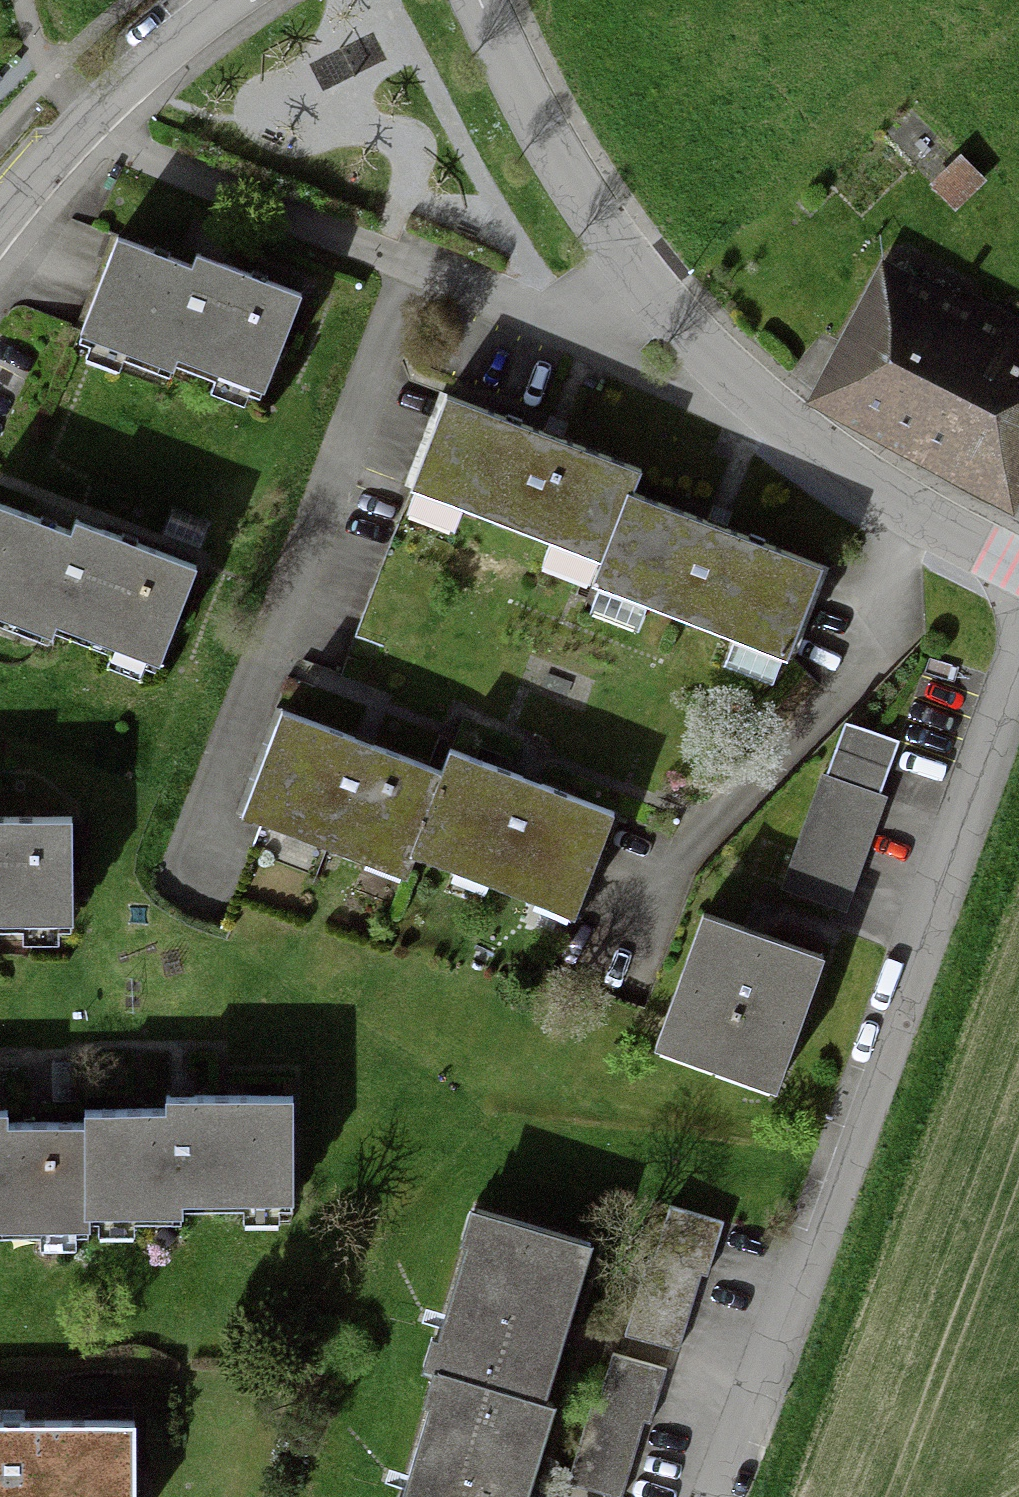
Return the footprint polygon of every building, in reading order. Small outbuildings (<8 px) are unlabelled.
[(203,284),(127,255),(87,358),(183,395),(190,377),(274,409),(311,312),(207,272),(203,284)] [(843,395),(998,481),(1018,444),(1018,298),(1010,293),(996,318),(912,271),(843,395)] [(648,486),(451,411),(416,501),(614,576),(639,510),(648,486)] [(795,670),(828,583),(639,510),(614,576),(605,598),(795,670)] [(0,517),(0,628),(57,651),(63,636),(165,677),(202,585),(84,538),(79,549),(0,517)] [(450,788),(281,724),(242,826),(412,890),(419,869),(450,788)] [(906,748),(843,726),(784,895),(847,917),(906,748)] [(583,932),(623,828),(459,765),(450,788),(419,869),(583,932)] [(0,822),(0,942),(80,941),(79,834),(0,835),(0,822)] [(836,974),(712,930),(667,1056),(790,1100),(836,974)] [(302,1214),(302,1106),(171,1105),(171,1120),(90,1120),(90,1136),(94,1226),(194,1227),(194,1214),(302,1214)] [(0,1122),(0,1241),(94,1241),(94,1226),(90,1136),(13,1135),(13,1122),(0,1122)] [(723,1219),(669,1202),(627,1332),(681,1349),(723,1219)] [(476,1213),(435,1369),(556,1401),(597,1244),(476,1213)] [(661,1368),(607,1351),(591,1404),(646,1421),(661,1368)] [(556,1401),(435,1369),(401,1496),(531,1496),(556,1401)] [(591,1404),(567,1481),(618,1496),(622,1496),(646,1421),(591,1404)] [(145,1439),(0,1433),(0,1496),(143,1496),(145,1439)]
